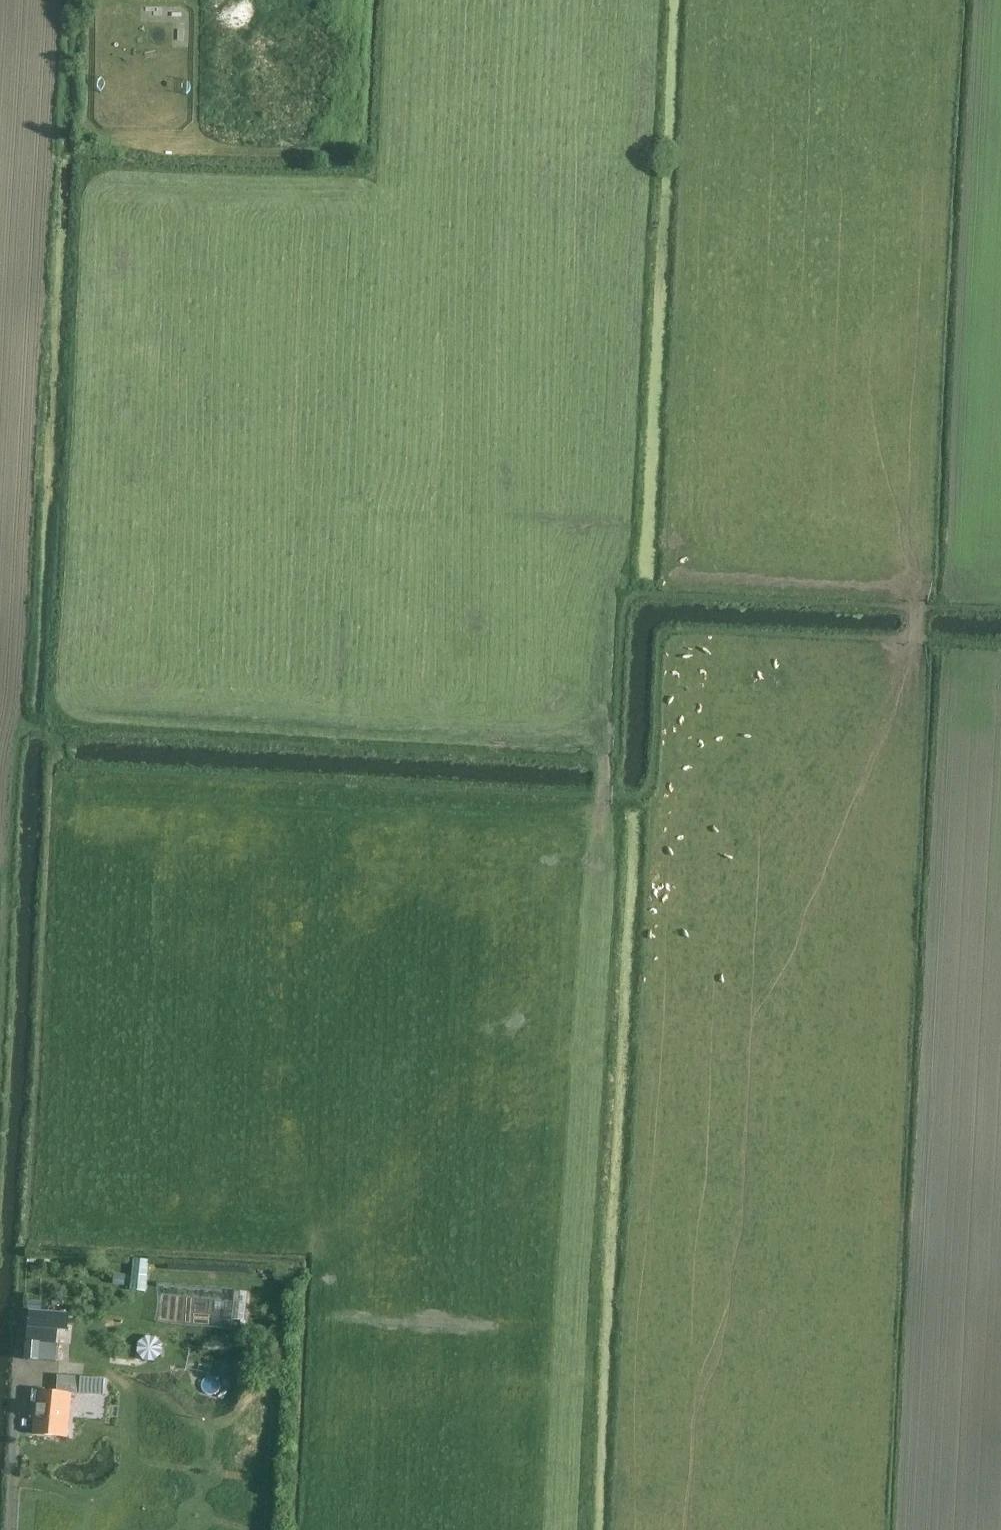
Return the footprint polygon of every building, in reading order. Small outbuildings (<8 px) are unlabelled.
[(235,1297),(159,1295),(158,1320),(234,1322),(235,1297)] [(120,1316),(130,1316),(131,1308),(108,1306),(107,1318),(120,1319),(120,1316)] [(56,1363),(57,1344),(58,1329),(27,1327),(26,1342),(24,1360),(56,1363)] [(56,1392),(32,1390),(29,1418),(32,1418),(31,1433),(67,1437),(71,1393),(79,1394),(80,1377),(57,1375),(56,1392)]
